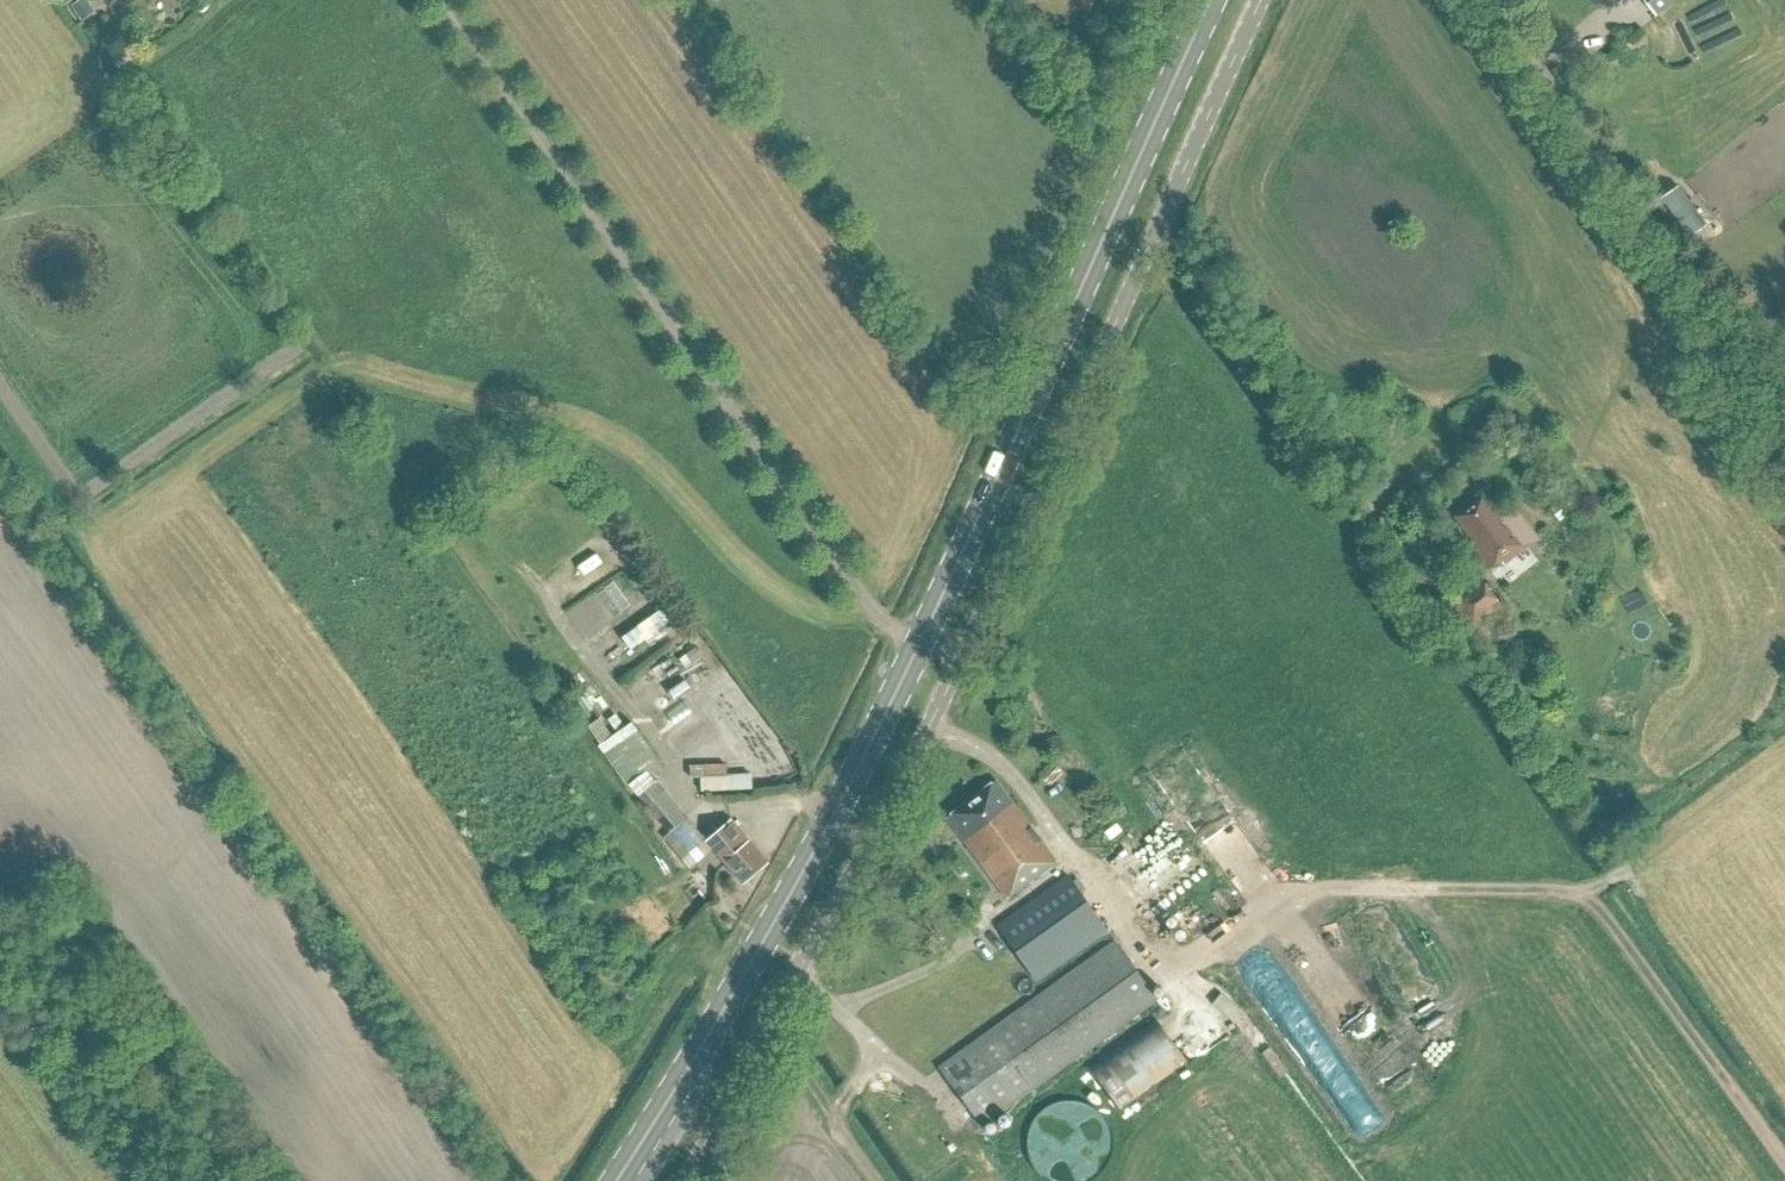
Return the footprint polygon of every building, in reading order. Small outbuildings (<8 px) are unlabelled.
[(85,0),(83,0),(73,8),(83,23),(96,14),(85,0)] [(1655,16),(1674,0),(1642,0),(1655,16)] [(1503,564),(1527,546),(1503,515),(1498,518),(1481,496),(1454,516),(1477,546),(1473,549),(1489,570),(1500,561),(1503,564)] [(1447,600),(1471,632),(1504,607),(1480,575),(1447,600)] [(655,639),(693,607),(682,594),(644,626),(655,639)] [(690,685),(726,651),(713,637),(702,647),(694,639),(669,664),(690,685)] [(690,727),(700,745),(743,721),(733,703),(690,727)] [(607,715),(618,732),(630,724),(620,707),(607,715)] [(628,784),(660,762),(638,729),(611,748),(616,755),(610,759),(628,784)] [(712,773),(775,771),(775,760),(748,761),(747,752),(711,753),(712,773)] [(725,861),(702,835),(656,780),(639,795),(670,831),(665,836),(672,845),(671,845),(683,860),(705,881),(724,862),(725,861)] [(946,817),(1007,898),(1056,861),(995,780),(946,817)] [(790,836),(798,815),(785,811),(777,832),(790,836)] [(713,825),(702,835),(725,861),(724,862),(743,884),(769,862),(731,818),(717,830),(713,825)] [(1098,838),(1108,849),(1129,830),(1120,819),(1098,838)] [(1068,875),(997,925),(1036,980),(1106,930),(1068,875)] [(982,1125),(1156,999),(1114,941),(938,1067),(982,1125)] [(1354,959),(1338,971),(1391,1046),(1408,1034),(1354,959)] [(1128,1055),(1149,1088),(1217,1045),(1196,1012),(1128,1055)] [(1344,1071),(1364,1060),(1345,1025),(1325,1036),(1344,1071)] [(1375,1034),(1365,1041),(1388,1071),(1398,1064),(1375,1034)] [(1401,1059),(1415,1078),(1431,1067),(1417,1047),(1401,1059)]
